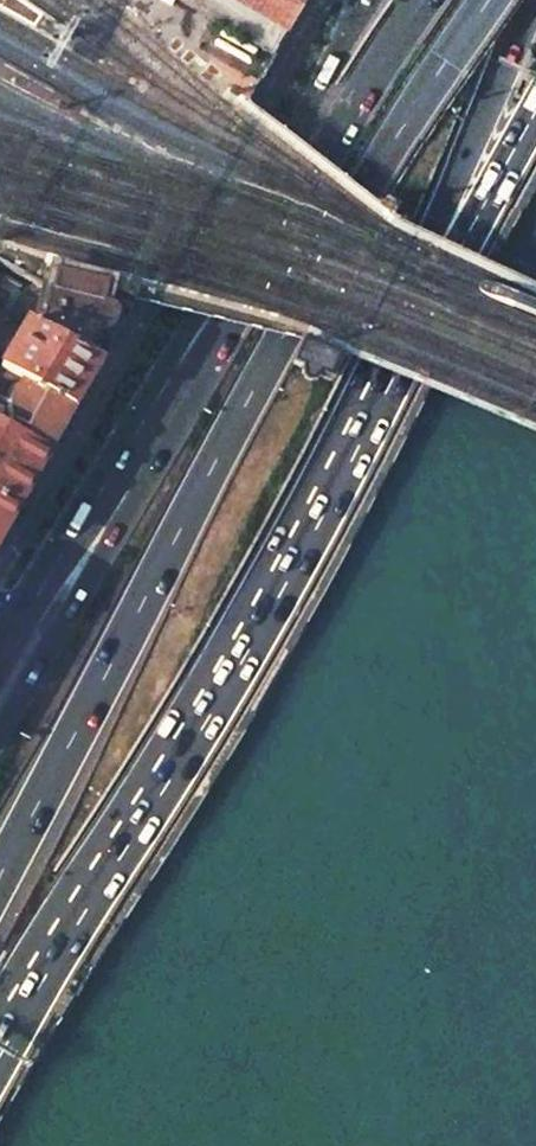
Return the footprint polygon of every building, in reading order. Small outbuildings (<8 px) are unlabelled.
[(286,20),(297,0),(249,0),(286,20)] [(285,24),(268,15),(253,40),(270,50),(285,24)] [(53,267),(47,291),(42,311),(44,311),(35,331),(25,325),(0,370),(0,371),(2,372),(71,412),(97,366),(88,361),(101,325),(104,325),(108,323),(110,322),(112,320),(113,316),(114,313),(113,308),(106,305),(111,281),(53,267)] [(328,379),(338,358),(302,342),(293,364),(303,368),(300,373),(317,380),(318,375),(328,379)] [(71,412),(2,372),(0,375),(0,431),(46,457),(60,432),(71,412)] [(12,518),(46,457),(0,431),(0,538),(12,518)]
